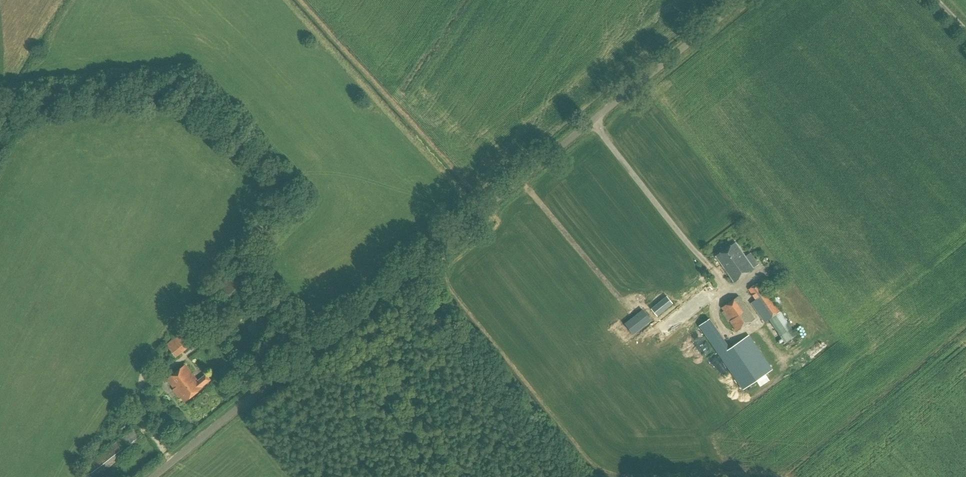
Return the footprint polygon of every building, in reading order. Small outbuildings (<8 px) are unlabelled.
[(716,256),(734,282),(753,268),(735,242),(716,256)] [(749,256),(754,263),(758,260),(754,253),(749,256)] [(751,302),(765,322),(780,312),(759,282),(749,289),(756,299),(751,302)] [(647,313),(653,319),(673,304),(667,295),(650,308),(651,310),(647,313)] [(730,321),(737,331),(754,319),(738,296),(722,308),(724,310),(721,312),(728,322),(730,321)] [(653,320),(644,309),(626,322),(635,333),(653,320)] [(792,348),(802,342),(782,312),(772,318),(792,348)] [(720,355),(744,389),(772,369),(749,335),(730,348),(710,318),(699,326),(715,349),(709,353),(713,359),(720,355)] [(165,345),(175,357),(188,346),(179,334),(165,345)] [(803,367),(813,357),(809,353),(799,364),(803,367)] [(181,397),(185,401),(203,387),(202,386),(210,380),(206,374),(198,381),(185,365),(167,379),(174,388),(173,389),(180,398),(181,397)] [(129,415),(134,422),(138,419),(133,412),(129,415)] [(91,476),(94,476),(144,440),(134,427),(83,466),(91,476)]
